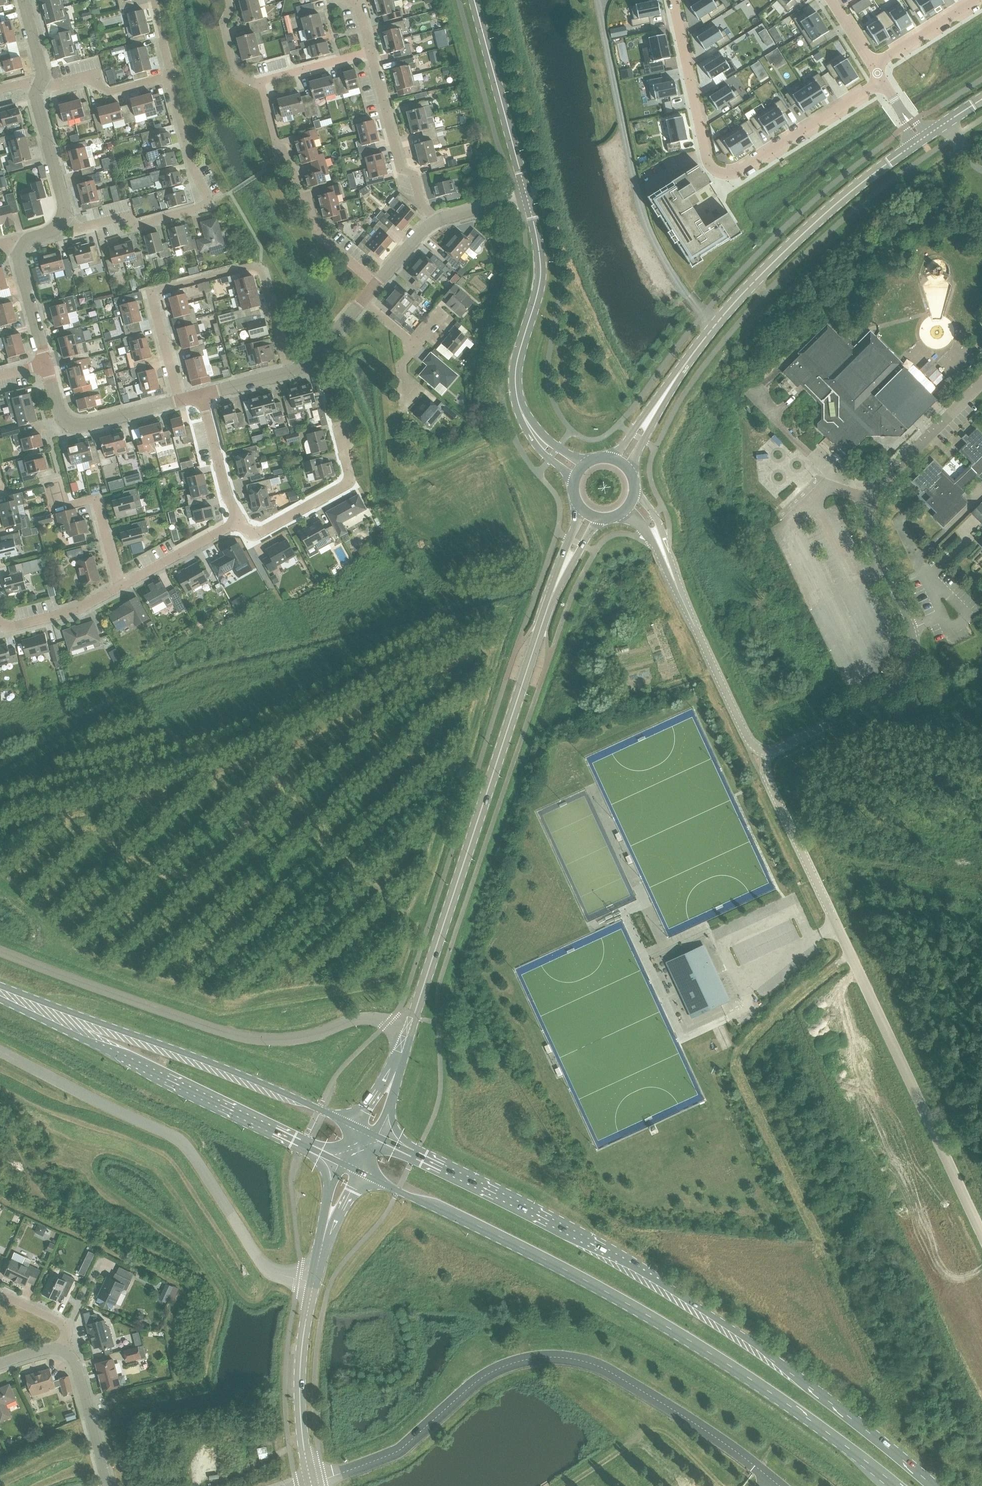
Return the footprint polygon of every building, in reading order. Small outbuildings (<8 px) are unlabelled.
[(3,11),(2,6),(9,4),(8,0),(0,0),(0,12),(3,11)] [(63,8),(61,0),(42,0),(41,0),(44,12),(63,8)] [(121,10),(123,9),(135,6),(133,0),(118,0),(121,10)] [(240,1),(243,12),(260,7),(267,5),(265,0),(244,0),(240,1)] [(376,6),(378,17),(388,14),(389,20),(403,17),(400,6),(403,6),(402,0),(398,0),(394,1),(376,6)] [(631,19),(633,27),(641,25),(651,23),(649,17),(660,15),(661,15),(658,0),(657,0),(656,1),(656,0),(649,0),(649,2),(637,5),(636,5),(634,6),(631,6),(634,18),(631,19)] [(727,9),(725,6),(723,3),(721,5),(718,0),(716,2),(714,3),(712,0),(703,0),(700,2),(692,7),(691,7),(695,14),(699,20),(699,19),(708,14),(710,16),(712,19),(718,15),(727,9)] [(795,0),(777,0),(780,4),(788,13),(793,8),(798,4),(796,1),(795,0)] [(907,3),(913,12),(916,11),(920,8),(925,16),(925,15),(931,11),(934,9),(929,0),(906,0),(907,3)] [(934,9),(938,7),(944,3),(944,4),(944,3),(942,0),(929,0),(934,9)] [(884,11),(882,13),(891,28),(896,24),(900,31),(901,31),(901,30),(907,27),(912,23),(912,24),(912,23),(903,9),(901,6),(900,4),(899,2),(884,11)] [(309,4),(296,7),(298,13),(311,10),(309,4)] [(764,10),(767,15),(777,9),(774,4),(764,10)] [(856,4),(852,6),(855,10),(857,14),(859,12),(860,11),(856,4)] [(138,5),(135,6),(123,9),(125,15),(128,14),(131,26),(147,22),(144,10),(139,11),(138,5)] [(260,7),(243,12),(246,23),(254,21),(255,27),(269,24),(267,18),(267,17),(263,18),(260,7)] [(63,8),(44,12),(47,25),(57,22),(59,28),(72,24),(69,14),(65,15),(63,8)] [(311,10),(298,13),(300,19),(302,19),(305,30),(322,25),(319,14),(313,16),(311,10)] [(93,16),(92,12),(82,14),(84,21),(93,19),(93,16)] [(822,22),(817,13),(817,12),(808,17),(805,12),(793,19),(803,34),(822,22)] [(867,27),(871,35),(878,45),(879,45),(878,44),(883,41),(889,38),(890,38),(886,31),(890,28),(891,28),(882,13),(876,17),(878,21),(873,24),(867,27)] [(759,15),(753,17),(756,25),(762,23),(759,15)] [(14,31),(11,20),(2,23),(1,17),(0,17),(0,35),(14,31)] [(385,43),(404,38),(402,32),(406,31),(404,21),(390,24),(392,30),(382,32),(385,43)] [(147,22),(131,26),(134,37),(131,38),(132,44),(140,42),(146,40),(145,35),(150,33),(147,22)] [(827,40),(824,35),(829,32),(829,31),(828,31),(822,22),(803,34),(803,35),(813,50),(827,40)] [(72,24),(59,28),(60,33),(50,36),(54,48),(72,43),(70,36),(74,35),(72,24)] [(269,24),(255,27),(257,33),(270,30),(269,24)] [(322,25),(305,30),(308,40),(305,41),(307,48),(310,47),(309,47),(320,44),(319,38),(325,36),(322,25)] [(698,37),(697,37),(701,43),(705,50),(706,50),(705,49),(710,46),(716,42),(718,45),(720,48),(725,45),(731,41),(725,31),(724,30),(720,33),(716,25),(715,26),(705,32),(698,37)] [(775,26),(769,30),(773,37),(779,33),(775,26)] [(445,29),(434,32),(438,48),(449,46),(445,29)] [(766,29),(758,34),(766,47),(774,42),(766,29)] [(0,35),(0,52),(9,50),(8,44),(17,42),(14,31),(0,35)] [(240,49),(258,45),(255,33),(237,38),(240,49)] [(651,46),(643,48),(646,63),(649,62),(650,69),(658,67),(666,66),(666,62),(665,59),(670,58),(667,43),(665,35),(666,35),(649,38),(649,39),(651,46)] [(97,37),(89,39),(92,50),(100,48),(97,37)] [(404,38),(385,43),(388,54),(394,52),(395,58),(399,57),(412,54),(410,43),(405,45),(404,38)] [(286,55),(291,54),(288,41),(282,42),(286,55)] [(140,42),(132,44),(126,46),(127,52),(131,51),(134,62),(149,58),(146,47),(141,48),(140,42)] [(320,44),(309,47),(310,47),(312,58),(330,54),(327,42),(320,44)] [(72,43),(54,48),(57,60),(66,58),(68,63),(81,60),(78,50),(74,51),(72,43)] [(261,56),(258,45),(240,49),(243,61),(250,59),(252,65),(265,61),(263,55),(261,56)] [(778,48),(765,56),(771,64),(783,57),(778,48)] [(704,67),(703,67),(711,80),(712,79),(713,78),(723,72),(726,78),(730,75),(737,71),(731,60),(727,63),(722,56),(719,51),(713,55),(716,60),(704,67)] [(820,52),(814,56),(817,61),(824,57),(820,52)] [(0,56),(0,67),(5,66),(7,72),(7,73),(24,68),(21,57),(11,60),(10,54),(0,56)] [(149,58),(134,62),(129,63),(131,75),(133,74),(135,80),(149,77),(147,71),(152,70),(149,58)] [(395,80),(413,75),(411,69),(416,68),(413,58),(400,61),(401,67),(392,69),(395,80)] [(831,63),(826,66),(831,73),(834,80),(837,78),(840,76),(843,80),(846,85),(845,86),(846,86),(852,82),(858,78),(858,77),(858,78),(847,61),(846,59),(844,61),(839,64),(838,61),(837,60),(836,60),(831,63)] [(762,65),(759,61),(750,67),(753,71),(762,65)] [(631,69),(621,71),(623,80),(633,78),(631,69)] [(113,70),(106,72),(110,86),(117,84),(113,70)] [(346,80),(340,82),(343,94),(344,98),(361,94),(360,88),(355,70),(344,73),(346,80)] [(422,73),(413,75),(395,80),(397,91),(399,97),(408,94),(422,91),(419,80),(424,79),(422,73)] [(824,94),(821,88),(823,87),(826,85),(823,80),(819,73),(813,77),(815,81),(814,82),(806,87),(804,88),(815,105),(817,104),(826,98),(826,99),(827,98),(824,94)] [(332,76),(321,79),(326,97),(337,94),(337,96),(343,94),(340,81),(334,83),(332,76)] [(647,81),(650,93),(651,101),(652,101),(656,100),(657,100),(668,97),(677,95),(677,96),(678,96),(676,86),(675,81),(674,81),(667,83),(664,84),(663,80),(662,77),(654,79),(648,80),(647,81)] [(313,94),(307,96),(313,116),(319,115),(315,102),(315,100),(326,97),(321,79),(310,82),(313,94)] [(744,100),(737,90),(733,93),(729,86),(710,97),(717,109),(729,102),(732,108),(744,100)] [(815,105),(804,88),(794,95),(791,91),(785,95),(788,100),(792,106),(798,103),(804,113),(804,112),(815,105)] [(152,94),(141,97),(146,113),(153,111),(153,113),(164,110),(160,93),(152,95),(152,94)] [(300,94),(289,97),(294,114),(305,111),(307,118),(313,116),(307,96),(301,97),(300,94)] [(146,113),(141,97),(131,100),(132,104),(126,105),(131,123),(137,121),(135,116),(146,113)] [(279,103),(273,104),(274,108),(277,121),(284,120),(285,123),(295,120),(294,114),(289,97),(278,100),(279,103)] [(70,103),(75,119),(81,118),(82,122),(92,119),(88,102),(82,103),(81,100),(70,103)] [(410,123),(433,117),(436,116),(433,105),(430,106),(429,100),(415,104),(417,109),(407,112),(410,123)] [(788,111),(781,100),(766,109),(778,129),(783,126),(783,125),(785,124),(788,123),(783,115),(788,111)] [(75,119),(70,103),(60,106),(61,113),(56,114),(58,123),(59,128),(70,125),(69,121),(75,119)] [(131,123),(126,105),(120,107),(119,103),(109,106),(113,122),(124,119),(125,124),(131,123)] [(0,107),(0,122),(3,121),(5,126),(5,127),(8,126),(8,129),(16,127),(15,124),(22,122),(19,108),(9,111),(8,105),(3,106),(0,107)] [(113,122),(109,106),(98,109),(99,113),(93,114),(98,132),(104,130),(103,125),(113,122)] [(778,129),(766,109),(750,119),(758,130),(763,127),(768,135),(771,133),(773,132),(778,129)] [(360,135),(377,131),(374,120),(370,121),(368,115),(351,120),(354,132),(359,131),(360,135)] [(433,117),(410,123),(413,133),(422,131),(424,137),(437,133),(436,129),(433,117)] [(685,128),(683,117),(666,120),(666,121),(667,121),(669,133),(671,143),(668,144),(667,144),(668,149),(668,151),(682,148),(681,142),(688,140),(687,140),(685,128)] [(155,122),(150,123),(152,130),(162,127),(161,123),(155,125),(155,122)] [(754,133),(746,122),(731,131),(734,135),(743,151),(748,147),(751,146),(753,144),(748,136),(754,133)] [(299,153),(317,148),(314,141),(319,139),(316,129),(303,133),(305,139),(296,141),(299,153)] [(153,150),(172,144),(169,132),(157,136),(155,130),(141,133),(144,143),(151,141),(153,150)] [(377,131),(360,135),(361,140),(356,141),(359,153),(377,148),(375,143),(380,142),(377,131)] [(743,151),(734,135),(731,131),(716,141),(725,156),(731,152),(734,157),(736,155),(738,154),(743,151)] [(437,133),(424,137),(425,142),(416,144),(418,155),(435,151),(434,145),(440,144),(438,137),(437,133)] [(29,148),(26,137),(17,140),(15,134),(0,138),(0,141),(1,144),(4,143),(5,148),(11,146),(13,153),(29,148)] [(77,134),(70,136),(72,142),(79,141),(77,134)] [(72,162),(88,157),(93,156),(91,146),(88,147),(86,141),(75,144),(76,150),(70,151),(72,162)] [(29,148),(13,153),(14,159),(8,161),(10,165),(7,166),(8,172),(24,168),(23,162),(32,160),(29,148)] [(317,148),(299,153),(303,164),(311,162),(313,168),(327,164),(332,162),(331,158),(325,160),(324,153),(319,155),(317,148)] [(377,148),(359,153),(361,159),(366,157),(367,162),(369,168),(385,164),(383,153),(378,154),(377,148)] [(158,169),(177,164),(174,152),(162,155),(160,149),(147,153),(149,163),(156,161),(158,169)] [(435,151),(418,155),(421,166),(430,164),(432,169),(445,166),(443,155),(437,157),(435,151)] [(91,167),(88,157),(72,162),(75,172),(82,170),(83,176),(95,172),(93,167),(91,167)] [(327,164),(313,168),(315,173),(306,176),(310,188),(327,183),(325,175),(330,174),(328,167),(333,165),(332,162),(327,164)] [(388,174),(385,164),(369,168),(364,169),(368,186),(385,181),(384,176),(388,174)] [(469,165),(463,170),(468,175),(474,170),(469,165)] [(711,184),(699,165),(648,197),(690,264),(741,232),(736,224),(729,213),(706,227),(691,205),(699,200),(695,194),(711,184)] [(150,175),(130,180),(133,190),(153,185),(152,183),(161,180),(163,188),(182,183),(179,171),(167,175),(165,169),(150,173),(150,175)] [(81,195),(97,190),(95,185),(102,183),(100,172),(97,173),(97,174),(83,177),(85,183),(78,185),(81,195)] [(454,188),(452,180),(433,185),(437,197),(446,195),(448,201),(461,197),(458,187),(454,188)] [(47,198),(42,181),(32,184),(34,192),(22,196),(28,219),(44,215),(40,200),(47,198)] [(322,207),(339,203),(338,195),(342,194),(340,184),(326,188),(328,193),(319,196),(322,207)] [(116,185),(111,187),(115,202),(120,201),(116,185)] [(363,195),(369,191),(366,187),(360,190),(363,195)] [(168,208),(188,203),(184,191),(172,194),(170,188),(157,192),(160,202),(166,200),(168,208)] [(97,190),(81,195),(84,205),(90,203),(92,209),(103,206),(102,200),(104,199),(101,189),(97,190)] [(19,212),(14,193),(6,195),(9,206),(0,209),(0,225),(6,223),(6,226),(15,224),(12,214),(19,212)] [(400,193),(389,206),(396,212),(409,223),(416,214),(408,208),(412,203),(400,193)] [(341,210),(339,203),(322,207),(325,219),(333,217),(335,222),(349,219),(346,209),(341,210)] [(382,211),(377,218),(380,221),(390,229),(394,225),(402,231),(409,223),(396,212),(392,217),(387,213),(385,214),(382,211)] [(201,252),(225,246),(217,218),(202,223),(206,238),(198,240),(201,252)] [(380,221),(373,228),(378,233),(374,238),(387,249),(394,240),(386,234),(390,229),(380,221)] [(170,229),(174,243),(175,248),(183,246),(185,252),(195,249),(191,236),(185,237),(182,226),(170,229)] [(459,231),(451,240),(465,252),(470,247),(475,252),(475,251),(478,252),(480,252),(482,249),(482,247),(481,245),(482,243),(486,239),(474,229),(471,233),(467,238),(459,231)] [(161,258),(171,256),(167,242),(161,244),(158,232),(146,236),(151,255),(159,252),(161,258)] [(365,239),(358,247),(368,255),(372,251),(379,257),(387,249),(374,238),(369,234),(365,239)] [(451,240),(443,249),(451,256),(447,261),(457,269),(461,265),(464,268),(467,263),(464,261),(461,258),(465,252),(451,240)] [(132,241),(121,244),(125,262),(131,260),(132,263),(134,263),(135,268),(145,265),(141,251),(135,253),(132,241)] [(74,245),(75,248),(69,249),(74,270),(80,268),(79,265),(89,262),(90,266),(102,263),(98,248),(91,250),(89,244),(78,247),(77,244),(74,245)] [(125,262),(121,244),(109,247),(112,259),(106,260),(110,274),(120,272),(119,267),(120,267),(120,263),(125,262)] [(61,251),(50,254),(55,272),(65,269),(67,277),(73,276),(69,259),(63,260),(61,251)] [(55,272),(50,254),(39,257),(42,266),(36,267),(41,285),(52,282),(50,274),(55,272)] [(424,255),(416,264),(430,276),(436,281),(443,273),(441,271),(443,269),(446,266),(436,257),(432,262),(424,255)] [(949,274),(948,270),(946,267),(945,265),(943,264),(939,263),(935,264),(933,265),(931,266),(930,268),(929,269),(928,273),(928,276),(928,278),(931,281),(932,283),(934,284),(938,284),(941,284),(943,283),(945,282),(947,280),(948,278),(949,274)] [(416,264),(408,273),(416,280),(412,284),(423,293),(430,285),(426,281),(430,276),(416,264)] [(192,274),(201,271),(199,265),(190,267),(192,274)] [(458,272),(462,276),(466,272),(462,268),(458,272)] [(236,296),(257,291),(253,276),(238,280),(236,274),(220,279),(222,285),(236,281),(238,287),(234,288),(236,296)] [(455,284),(457,282),(462,277),(458,274),(451,281),(455,284)] [(6,278),(0,280),(0,291),(8,289),(6,278)] [(455,284),(444,297),(449,301),(446,304),(461,317),(473,304),(462,295),(464,293),(455,284)] [(398,285),(390,294),(408,310),(413,304),(417,308),(424,300),(415,292),(411,296),(398,285)] [(172,308),(189,304),(186,293),(188,293),(187,287),(175,290),(176,296),(170,298),(172,308)] [(55,288),(53,294),(60,296),(62,289),(55,288)] [(239,310),(218,316),(220,324),(236,320),(247,317),(245,309),(251,308),(261,305),(257,291),(236,296),(239,310)] [(390,294),(382,303),(396,314),(392,319),(401,327),(408,319),(404,315),(408,310),(390,294)] [(78,311),(76,302),(75,296),(74,295),(54,301),(55,306),(51,307),(54,318),(77,311),(78,311)] [(121,316),(123,315),(140,311),(137,301),(130,303),(128,296),(115,299),(118,311),(115,312),(116,317),(121,316)] [(15,312),(12,302),(5,304),(4,298),(0,299),(0,316),(15,312)] [(190,309),(189,304),(172,308),(175,318),(182,316),(183,322),(197,318),(194,308),(190,309)] [(77,311),(54,318),(56,328),(63,326),(65,331),(81,327),(82,326),(80,321),(77,311)] [(123,315),(121,316),(123,322),(124,326),(126,332),(126,335),(142,331),(139,322),(142,321),(140,311),(123,315)] [(0,316),(0,322),(1,326),(0,327),(0,330),(1,333),(12,330),(11,324),(17,322),(15,312),(0,316)] [(254,322),(253,316),(247,317),(236,320),(239,331),(249,328),(252,338),(268,334),(265,319),(254,322)] [(185,327),(178,329),(181,339),(197,335),(201,334),(197,318),(183,322),(185,327)] [(442,344),(437,350),(438,351),(446,357),(451,351),(454,354),(457,357),(467,345),(464,343),(468,338),(454,326),(449,331),(451,333),(442,344)] [(881,435),(881,436),(901,437),(937,401),(903,368),(900,370),(897,366),(897,362),(870,335),(865,335),(852,348),(848,345),(849,340),(844,335),(840,335),(838,337),(827,326),(822,326),(798,351),(798,355),(781,371),(796,387),(799,384),(819,405),(819,420),(816,423),(816,428),(831,443),(835,443),(846,454),(865,435),(881,435)] [(81,327),(65,331),(61,332),(63,337),(59,338),(62,348),(76,345),(76,344),(85,341),(81,327)] [(92,328),(85,330),(88,338),(94,337),(92,328)] [(23,343),(20,333),(14,335),(12,330),(1,333),(2,338),(0,339),(0,350),(7,348),(23,343)] [(127,337),(125,337),(127,347),(125,347),(126,354),(127,353),(149,347),(147,337),(140,339),(138,334),(127,337)] [(197,335),(181,339),(183,349),(190,347),(191,353),(206,349),(203,339),(198,340),(197,335)] [(76,345),(62,348),(64,359),(70,357),(72,362),(90,357),(88,352),(85,341),(76,344),(76,345)] [(246,345),(238,347),(240,351),(248,349),(249,355),(254,354),(257,364),(275,359),(272,348),(273,348),(272,345),(263,347),(261,341),(246,345)] [(23,343),(7,348),(10,358),(8,358),(9,364),(21,361),(19,355),(26,353),(23,343)] [(149,347),(127,353),(131,369),(135,368),(147,365),(145,359),(152,358),(149,347)] [(193,358),(186,360),(189,370),(210,365),(209,361),(206,349),(191,353),(193,358)] [(969,359),(973,364),(981,356),(981,353),(979,350),(969,359)] [(448,388),(458,376),(437,358),(435,356),(432,354),(431,353),(424,362),(429,365),(420,375),(435,388),(440,382),(448,388)] [(90,357),(72,362),(73,368),(67,369),(70,379),(85,376),(91,374),(88,364),(91,363),(90,357)] [(151,364),(147,365),(131,369),(134,379),(140,377),(141,383),(158,379),(155,369),(153,369),(151,364)] [(211,365),(210,365),(189,370),(192,380),(194,386),(211,381),(210,376),(214,375),(211,365)] [(112,369),(105,371),(106,378),(114,376),(114,374),(112,369)] [(85,376),(70,379),(73,390),(74,389),(75,395),(79,394),(85,392),(99,388),(96,377),(95,373),(91,374),(85,376)] [(951,376),(945,379),(950,386),(955,383),(951,376)] [(141,383),(135,385),(138,395),(140,394),(141,400),(155,396),(154,391),(160,389),(158,379),(141,383)] [(784,379),(779,384),(789,393),(789,392),(793,388),(785,380),(784,379)] [(312,384),(300,387),(305,405),(311,403),(313,409),(324,406),(320,392),(314,393),(312,384)] [(291,399),(285,401),(289,415),(290,420),(296,418),(295,413),(299,412),(306,411),(305,405),(300,387),(288,390),(291,399)] [(9,392),(6,393),(9,406),(11,413),(17,412),(33,407),(30,394),(26,395),(24,388),(9,392)] [(99,388),(85,392),(87,397),(77,400),(80,410),(97,406),(95,400),(102,398),(99,388)] [(273,394),(261,397),(266,415),(273,413),(274,419),(285,416),(281,402),(275,403),(273,394)] [(266,415),(261,397),(250,400),(252,409),(246,411),(250,425),(261,422),(259,417),(266,415)] [(428,398),(414,414),(425,424),(430,427),(443,411),(439,408),(438,407),(428,398)] [(442,402),(438,407),(439,408),(443,411),(453,420),(457,415),(446,406),(442,402)] [(222,407),(225,419),(221,420),(223,425),(227,424),(227,425),(234,423),(236,429),(246,426),(242,412),(237,413),(234,404),(222,407)] [(37,422),(33,407),(17,412),(11,413),(12,418),(18,416),(21,426),(37,422)] [(326,415),(319,417),(322,426),(328,425),(326,415)] [(195,442),(190,425),(185,427),(182,417),(171,420),(176,437),(182,435),(184,444),(195,442)] [(161,423),(150,426),(155,442),(161,441),(163,447),(173,444),(169,431),(164,432),(161,423)] [(4,437),(20,433),(19,426),(2,431),(4,437)] [(155,442),(150,426),(140,428),(142,438),(136,439),(140,453),(150,450),(151,453),(157,452),(155,442)] [(288,427),(275,431),(277,438),(290,434),(288,427)] [(976,429),(969,436),(966,434),(962,438),(967,443),(960,450),(972,463),(969,467),(976,474),(981,480),(981,434),(976,429)] [(307,434),(309,441),(307,442),(306,444),(306,447),(308,455),(328,450),(323,430),(307,434)] [(25,451),(44,446),(41,434),(29,437),(27,432),(13,435),(17,447),(24,445),(25,451)] [(124,432),(112,435),(117,455),(124,453),(126,460),(137,458),(133,444),(127,446),(124,432)] [(288,443),(301,440),(299,433),(286,436),(288,443)] [(117,455),(112,435),(101,438),(104,452),(98,453),(101,463),(102,467),(113,464),(111,457),(117,455)] [(89,441),(78,444),(83,463),(89,461),(90,466),(101,463),(98,453),(97,449),(91,451),(89,441)] [(83,463),(78,444),(68,447),(70,456),(64,458),(68,471),(78,469),(79,472),(85,471),(83,463)] [(238,468),(256,463),(254,458),(260,456),(257,445),(243,449),(245,454),(235,457),(238,468)] [(28,468),(21,470),(24,482),(32,480),(37,478),(36,473),(48,469),(45,458),(42,458),(41,453),(26,457),(26,458),(27,462),(28,468)] [(192,460),(181,464),(182,469),(194,467),(192,460)] [(316,480),(335,475),(331,462),(313,467),(312,460),(304,462),(307,472),(313,471),(316,480)] [(972,506),(962,495),(965,492),(962,488),(976,474),(969,467),(955,481),(934,460),(913,481),(923,491),(926,488),(933,495),(929,498),(929,499),(926,502),(936,512),(933,516),(944,527),(958,513),(961,517),(972,506)] [(256,463),(238,468),(240,478),(250,476),(252,482),(265,478),(263,467),(257,469),(256,463)] [(191,488),(207,484),(204,474),(197,475),(196,469),(182,473),(185,483),(189,482),(191,488)] [(141,473),(124,478),(126,487),(143,482),(141,473)] [(258,488),(248,491),(251,501),(269,497),(268,491),(273,490),(272,486),(281,484),(280,478),(270,480),(270,479),(257,482),(258,488)] [(123,480),(109,483),(111,491),(125,487),(123,480)] [(71,484),(73,492),(79,490),(77,482),(71,484)] [(207,484),(191,488),(192,494),(187,495),(190,505),(204,502),(202,496),(209,495),(207,484)] [(143,508),(141,500),(138,488),(124,492),(126,498),(113,501),(117,513),(118,518),(138,513),(137,510),(143,508)] [(299,499),(296,491),(289,493),(292,501),(299,499)] [(19,512),(18,506),(26,504),(23,492),(7,496),(9,502),(0,504),(0,508),(2,516),(19,512)] [(342,523),(367,509),(359,495),(327,512),(340,536),(347,532),(342,523)] [(269,497),(251,501),(254,512),(264,510),(265,515),(279,512),(276,501),(271,502),(269,497)] [(201,509),(199,503),(186,507),(189,518),(195,517),(197,523),(215,519),(212,506),(201,509)] [(972,513),(981,523),(981,503),(981,504),(972,513)] [(79,521),(76,509),(57,513),(61,532),(69,530),(71,537),(73,536),(75,543),(87,539),(85,533),(89,532),(86,520),(79,521)] [(175,511),(168,513),(171,524),(178,522),(175,511)] [(19,512),(2,516),(5,528),(15,525),(16,531),(32,527),(29,516),(21,517),(19,512)] [(38,519),(40,525),(54,522),(52,515),(38,519)] [(143,534),(149,532),(146,520),(133,524),(134,530),(122,533),(125,545),(144,540),(143,534)] [(321,521),(300,533),(308,548),(310,552),(313,553),(316,551),(317,549),(315,544),(330,535),(333,540),(334,541),(340,538),(333,524),(325,529),(321,521)] [(6,536),(7,541),(0,543),(0,558),(18,553),(16,546),(22,544),(19,532),(6,536)] [(270,556),(264,559),(271,572),(278,568),(277,566),(296,555),(288,540),(275,547),(275,545),(267,550),(270,556)] [(141,542),(131,545),(134,554),(144,552),(141,542)] [(239,578),(253,569),(239,543),(224,551),(227,557),(223,559),(223,558),(212,564),(219,576),(233,568),(239,578)] [(77,556),(78,561),(84,585),(100,581),(93,557),(85,559),(84,555),(84,554),(82,548),(67,552),(69,558),(77,556)] [(40,559),(24,563),(10,567),(12,574),(11,576),(3,578),(6,587),(9,596),(16,594),(15,592),(27,589),(24,577),(49,571),(45,556),(40,558),(40,559)] [(207,578),(211,576),(207,569),(203,571),(199,563),(186,570),(185,568),(176,573),(186,593),(193,589),(195,592),(203,587),(201,585),(208,581),(207,578)] [(274,584),(279,581),(275,574),(270,577),(274,584)] [(178,612),(186,608),(175,588),(168,592),(162,581),(150,587),(153,593),(146,597),(151,607),(162,601),(165,601),(168,607),(174,603),(178,612)] [(58,594),(56,582),(49,584),(52,595),(58,594)] [(870,599),(877,596),(873,589),(866,592),(870,599)] [(121,608),(109,614),(118,630),(134,621),(139,618),(142,623),(149,619),(137,597),(135,598),(125,604),(122,605),(120,606),(121,608)] [(150,619),(143,623),(145,627),(152,623),(150,619)] [(95,647),(101,645),(100,642),(101,642),(94,622),(87,624),(88,625),(77,628),(76,626),(71,627),(71,629),(64,631),(70,651),(87,646),(87,645),(93,643),(95,647)] [(27,657),(50,651),(45,634),(37,636),(37,637),(22,641),(27,657)] [(63,665),(57,642),(50,644),(54,661),(55,661),(57,667),(63,665)] [(19,661),(15,648),(9,650),(7,644),(0,646),(0,662),(11,659),(12,663),(19,661)] [(121,655),(114,659),(117,666),(124,662),(121,655)] [(789,938),(797,940),(799,933),(791,931),(789,938)] [(677,959),(674,967),(683,987),(687,988),(688,988),(690,992),(685,995),(683,998),(693,1018),(729,1001),(711,960),(707,962),(703,954),(695,950),(677,959)] [(39,1224),(38,1233),(47,1234),(48,1225),(39,1224)] [(53,1252),(56,1244),(51,1242),(47,1249),(53,1252)] [(89,1251),(85,1260),(91,1263),(96,1254),(89,1251)] [(11,1260),(4,1275),(14,1280),(14,1281),(18,1283),(18,1282),(26,1286),(28,1282),(34,1285),(41,1271),(29,1265),(23,1263),(26,1258),(15,1253),(11,1260)] [(98,1297),(99,1297),(97,1302),(100,1303),(99,1306),(108,1310),(109,1308),(113,1310),(115,1305),(123,1289),(127,1290),(132,1281),(116,1273),(113,1279),(109,1278),(104,1289),(102,1288),(98,1297)] [(48,1282),(43,1293),(50,1296),(49,1297),(57,1301),(62,1290),(69,1293),(75,1279),(65,1274),(62,1280),(50,1274),(47,1275),(45,1279),(46,1281),(48,1282)] [(167,1284),(160,1300),(167,1303),(174,1288),(167,1284)] [(89,1313),(85,1314),(87,1324),(86,1325),(89,1334),(91,1336),(94,1347),(95,1347),(95,1348),(99,1347),(99,1349),(102,1350),(103,1350),(103,1349),(115,1346),(110,1328),(106,1326),(105,1320),(100,1321),(98,1321),(96,1314),(90,1316),(89,1313)] [(137,1313),(135,1317),(138,1321),(142,1320),(144,1316),(141,1313),(137,1313)] [(144,1345),(124,1350),(127,1362),(147,1357),(144,1345)] [(96,1364),(104,1391),(120,1386),(113,1359),(96,1364)] [(30,1388),(31,1392),(48,1387),(49,1390),(61,1386),(64,1396),(74,1394),(69,1376),(59,1378),(60,1379),(54,1381),(50,1368),(26,1376),(28,1382),(26,1386),(30,1388)] [(0,1422),(12,1417),(9,1409),(5,1411),(3,1406),(17,1400),(10,1384),(0,1389),(0,1422)] [(75,1413),(65,1415),(67,1421),(77,1419),(75,1413)] [(198,1435),(184,1440),(189,1454),(202,1449),(198,1435)]
